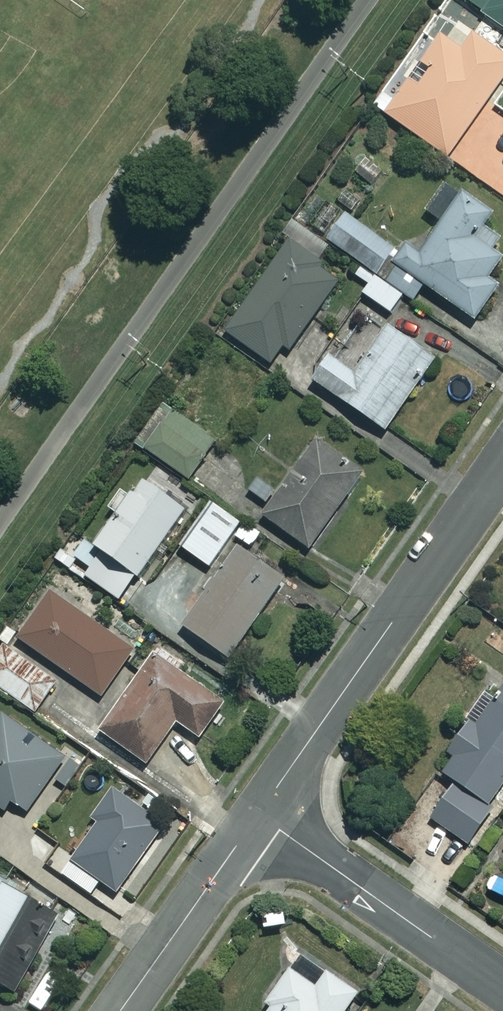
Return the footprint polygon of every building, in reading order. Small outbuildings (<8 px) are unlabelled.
[(502,26),(502,0),(466,0),(502,26)] [(440,30),(420,61),(429,67),(417,84),(409,78),(385,113),(447,156),(502,74),(502,54),(471,32),(461,45),(440,30)] [(363,155),(347,175),(367,191),(383,170),(363,155)] [(348,181),(335,199),(357,215),(371,197),(348,181)] [(408,295),(414,300),(424,284),(475,319),(498,284),(488,277),(502,256),(490,247),(502,229),(502,219),(461,190),(419,252),(405,242),(398,252),(342,214),(327,238),(359,259),(351,271),(369,283),(364,291),(396,313),(408,295)] [(224,329),(268,361),(280,345),(290,352),(341,280),(286,241),(224,329)] [(434,356),(389,325),(355,374),(328,354),(311,378),(384,429),(434,356)] [(214,439),(162,404),(136,443),(188,478),(214,439)] [(251,492),(269,504),(262,514),(309,547),(360,473),(314,440),(284,483),(266,471),(251,492)] [(104,506),(114,513),(93,545),(99,549),(82,573),(121,599),(183,508),(138,478),(127,494),(117,487),(104,506)] [(240,522),(213,502),(181,547),(209,566),(240,522)] [(282,578),(236,546),(182,625),(228,657),(282,578)] [(131,650),(51,593),(19,637),(99,695),(131,650)] [(3,641),(0,646),(0,687),(34,711),(57,679),(3,641)] [(223,696),(156,651),(101,732),(147,763),(175,721),(197,735),(223,696)] [(443,772),(456,780),(431,820),(466,842),(502,784),(502,691),(497,701),(485,693),(472,713),(469,711),(445,748),(454,754),(443,772)] [(0,717),(0,808),(2,810),(11,799),(24,809),(65,760),(35,736),(30,742),(0,717)] [(163,824),(112,787),(91,816),(97,821),(60,872),(90,893),(100,879),(115,891),(163,824)] [(35,956),(59,913),(0,880),(0,982),(2,982),(0,985),(0,994),(15,1003),(40,959),(35,956)] [(315,987),(288,966),(262,1000),(271,1006),(267,1010),(344,1010),(356,995),(326,973),(315,987)]
